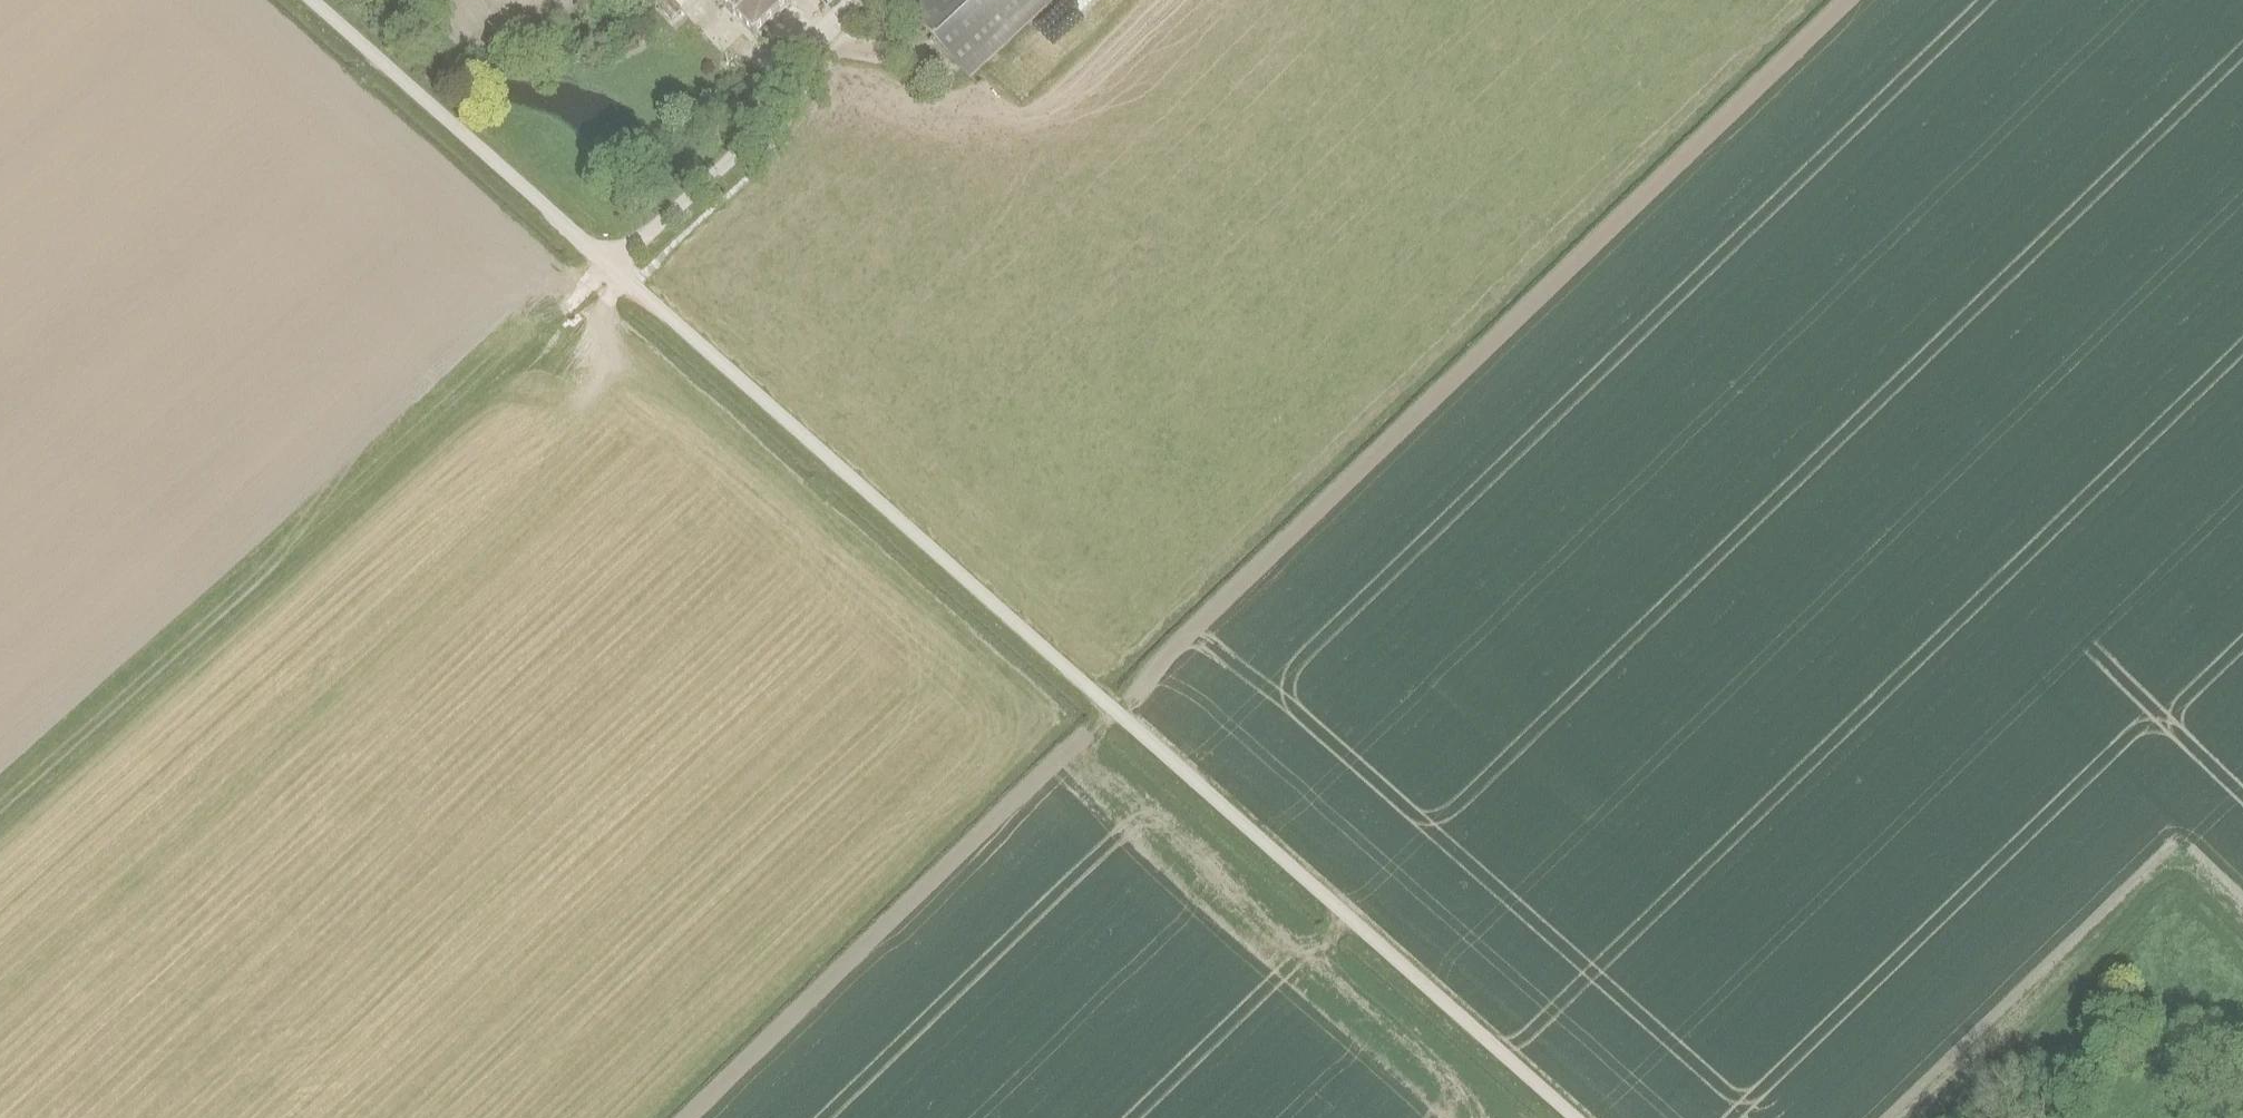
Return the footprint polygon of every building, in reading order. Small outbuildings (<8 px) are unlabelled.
[(755,35),(789,3),(787,0),(722,0),(755,35)] [(835,0),(819,0),(826,9),(835,0)] [(1056,0),(902,0),(900,2),(970,79),(1056,0)]
